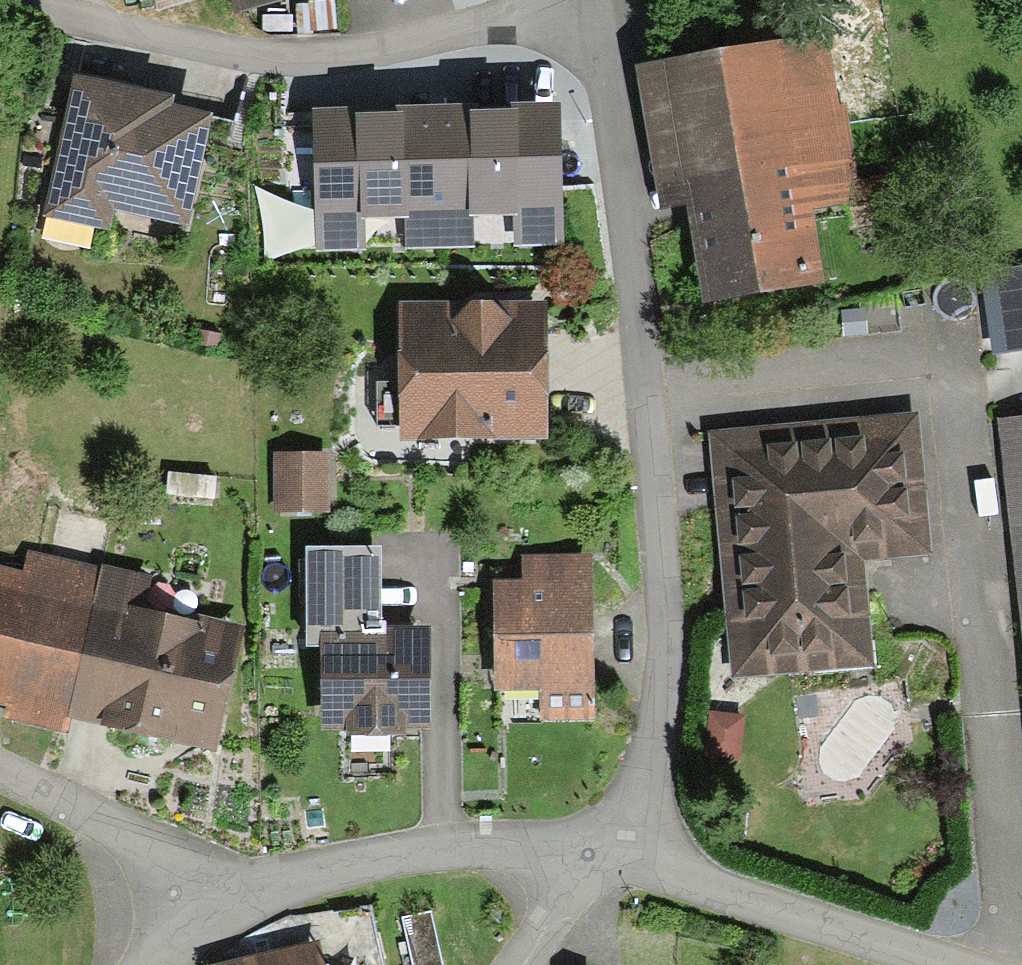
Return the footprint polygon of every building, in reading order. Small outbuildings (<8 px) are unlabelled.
[(671,70),(703,298),(826,281),(794,53),(671,70)] [(183,240),(208,122),(71,93),(46,211),(183,240)] [(558,114),(417,118),(420,208),(561,204),(558,114)] [(404,117),(321,119),(323,211),(406,209),(404,117)] [(979,282),(990,353),(1021,348),(1021,275),(979,282)] [(547,315),(392,315),(392,435),(547,435),(547,315)] [(926,551),(912,419),(712,440),(738,680),(862,667),(851,559),(926,551)] [(994,424),(1021,691),(1021,421),(994,424)] [(314,456),(273,456),(273,514),(314,514),(314,456)] [(316,736),(423,732),(419,633),(373,635),(370,551),(309,553),(316,736)] [(537,713),(588,713),(588,561),(524,561),(524,593),(495,594),(495,693),(537,693),(537,713)] [(204,747),(233,632),(0,575),(0,697),(204,747)] [(308,953),(257,964),(311,964),(308,953)]
